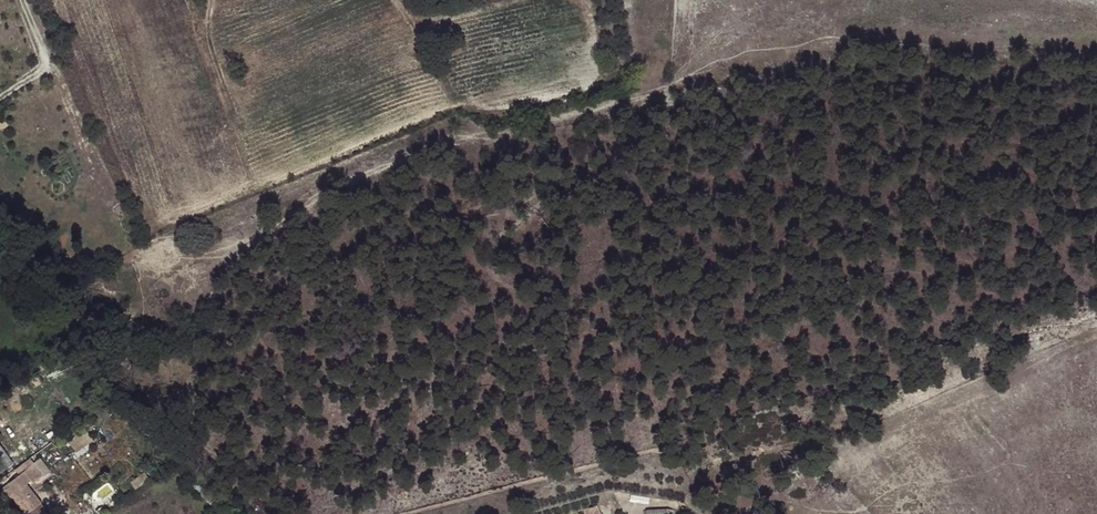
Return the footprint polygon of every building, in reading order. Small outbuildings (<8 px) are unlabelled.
[(6,448),(0,452),(0,462),(2,464),(0,466),(0,469),(6,476),(20,465),(6,448)] [(38,469),(28,477),(33,484),(43,475),(38,469)] [(153,473),(150,469),(145,474),(148,478),(153,473)] [(33,484),(28,477),(17,487),(21,492),(17,496),(29,510),(34,506),(38,511),(48,501),(33,484)] [(235,507),(230,501),(225,505),(230,511),(235,507)] [(583,509),(584,513),(599,513),(596,505),(583,509)]
